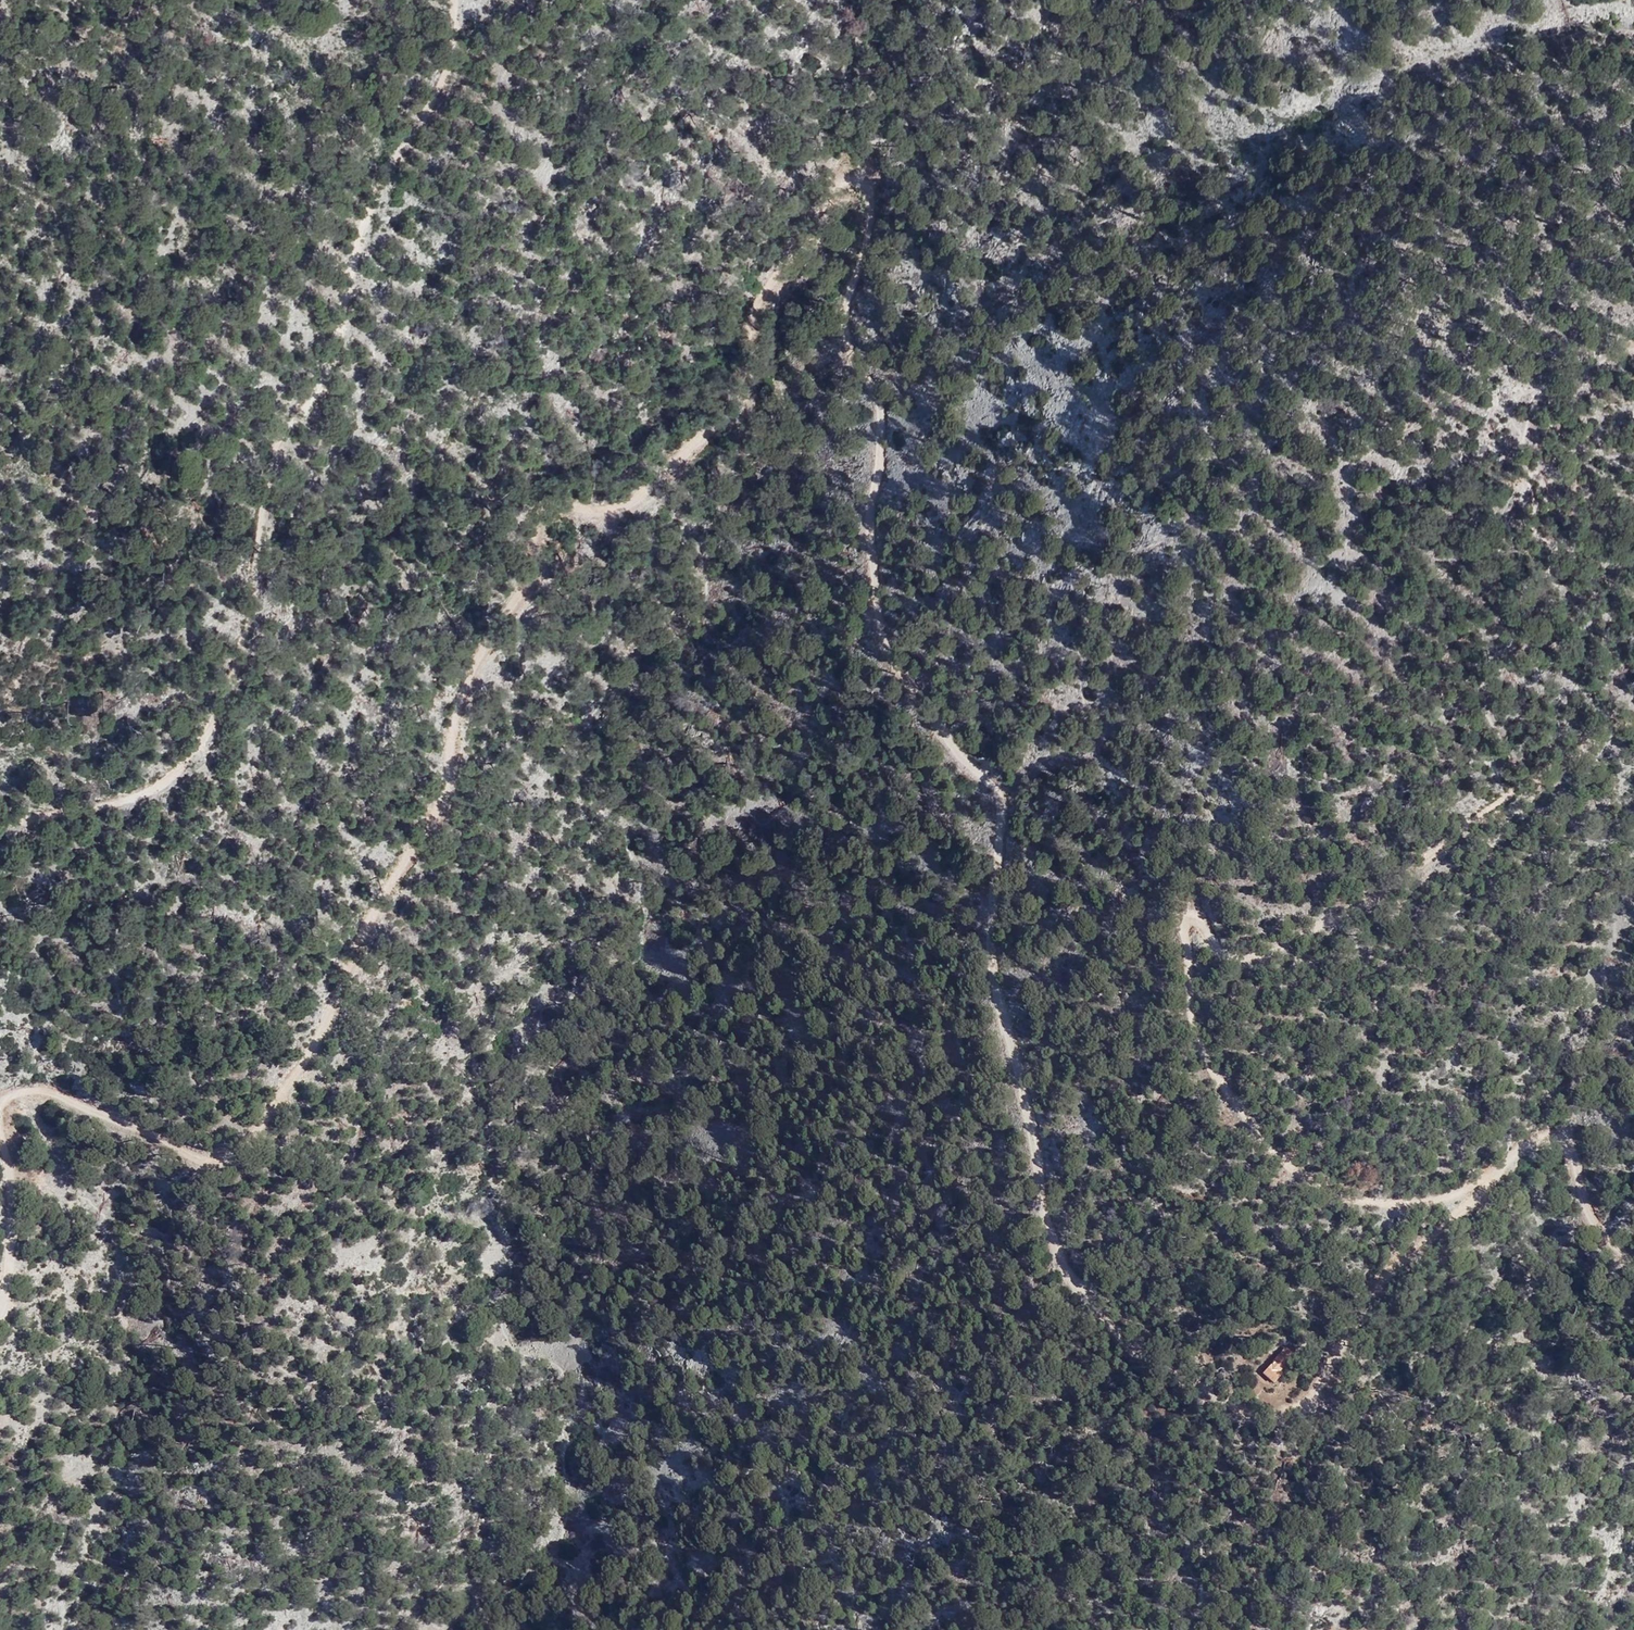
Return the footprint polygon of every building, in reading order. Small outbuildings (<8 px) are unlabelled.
[(1283,1370),(1297,1355),(1290,1348),(1263,1375),(1275,1386),(1287,1373),(1283,1370)]
